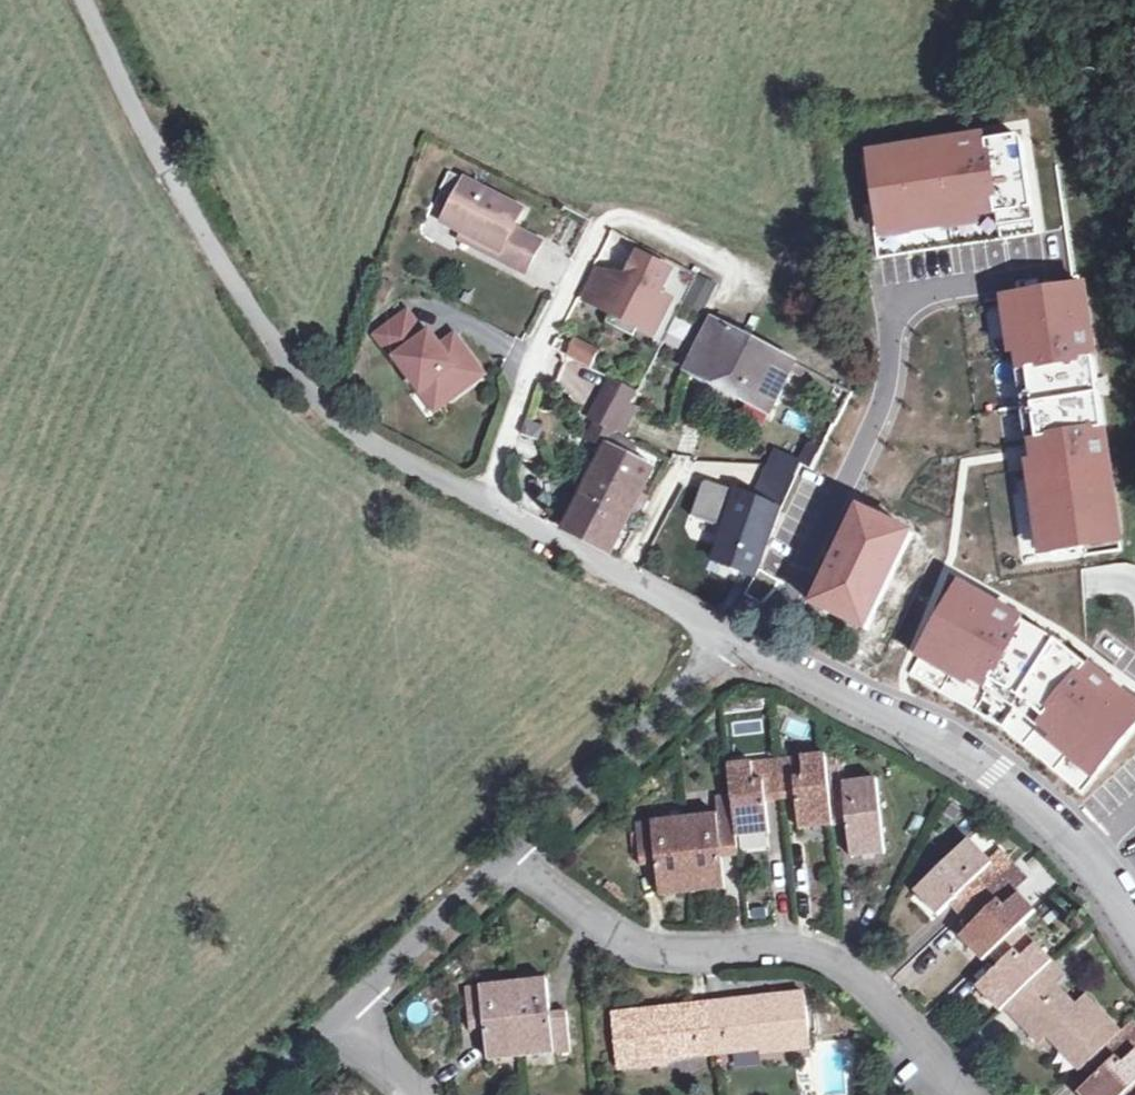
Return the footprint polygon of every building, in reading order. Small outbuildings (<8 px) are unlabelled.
[(876,195),(882,230),(998,213),(999,218),(1035,213),(1025,144),(1021,140),(944,153),(943,147),(880,156),(885,193),(876,195)] [(502,248),(497,257),(526,271),(541,241),(513,226),(522,209),(464,179),(443,219),(464,230),(502,248)] [(460,238),(497,257),(502,248),(464,230),(460,238)] [(601,271),(587,299),(615,313),(610,323),(635,336),(641,326),(657,335),(674,301),(662,294),(674,271),(642,255),(626,284),(601,271)] [(1087,541),(1122,536),(1108,457),(1105,458),(1101,434),(1105,433),(1100,396),(1107,395),(1106,382),(1101,382),(1098,382),(1095,363),(1092,364),(1089,340),(1092,339),(1086,289),(1014,299),(1024,374),(1029,373),(1038,442),(1035,443),(1052,555),(1089,550),(1087,541)] [(400,357),(423,391),(432,385),(445,403),(485,375),(462,344),(447,354),(441,346),(431,333),(427,336),(409,312),(377,336),(395,360),(400,357)] [(723,313),(719,322),(739,332),(743,324),(723,313)] [(739,332),(719,322),(693,373),(774,415),(799,365),(739,332)] [(456,335),(441,346),(447,354),(462,344),(456,335)] [(564,353),(590,365),(599,347),(573,335),(564,353)] [(641,390),(616,378),(608,392),(633,404),(641,390)] [(432,385),(423,391),(436,409),(445,403),(432,385)] [(602,420),(620,429),(633,404),(608,392),(596,417),(602,420)] [(559,422),(532,410),(525,434),(542,442),(545,450),(559,422)] [(596,440),(615,449),(622,433),(619,432),(620,429),(602,420),(596,440)] [(655,470),(615,449),(593,492),(635,512),(645,517),(653,502),(643,497),(655,470)] [(783,453),(759,502),(783,511),(806,464),(783,453)] [(783,511),(759,502),(711,485),(707,487),(697,517),(730,528),(718,561),(760,576),(783,511)] [(635,512),(593,492),(571,533),(614,554),(635,512)] [(918,535),(864,509),(818,605),(871,630),(918,535)] [(1005,730),(1083,795),(1134,731),(1134,707),(1118,693),(1116,697),(1087,673),(1089,669),(1060,644),(1026,625),(1024,629),(994,612),(996,608),(961,588),(919,662),(920,662),(912,677),(1005,730)] [(919,662),(911,676),(912,677),(920,662),(919,662)] [(724,714),(728,754),(771,749),(767,710),(724,714)] [(831,776),(829,757),(829,750),(727,761),(730,792),(712,794),(714,810),(634,819),(639,868),(654,866),(656,896),(726,888),(723,857),(737,856),(735,836),(769,832),(766,803),(794,800),(797,829),(852,823),(856,854),(887,850),(877,771),(850,774),(831,776)] [(847,755),(829,757),(831,776),(850,774),(847,755)] [(998,855),(976,831),(916,888),(936,910),(960,888),(980,911),(958,932),(978,955),(984,950),(998,965),(978,982),(1001,1008),(1012,999),(1089,1081),(1078,1091),(1082,1094),(1134,1094),(1134,1024),(1133,1025),(1099,987),(1084,1000),(1049,961),(1061,950),(1027,913),(1040,900),(1022,880),(1035,867),(1012,842),(998,855)] [(1086,903),(1091,893),(1081,888),(1077,899),(1086,903)] [(466,986),(469,1025),(490,1023),(493,1056),(569,1048),(565,1006),(548,1007),(545,978),(466,986)] [(813,1041),(808,993),(612,1013),(616,1061),(669,1056),(668,1046),(763,1036),(764,1045),(813,1041)]
